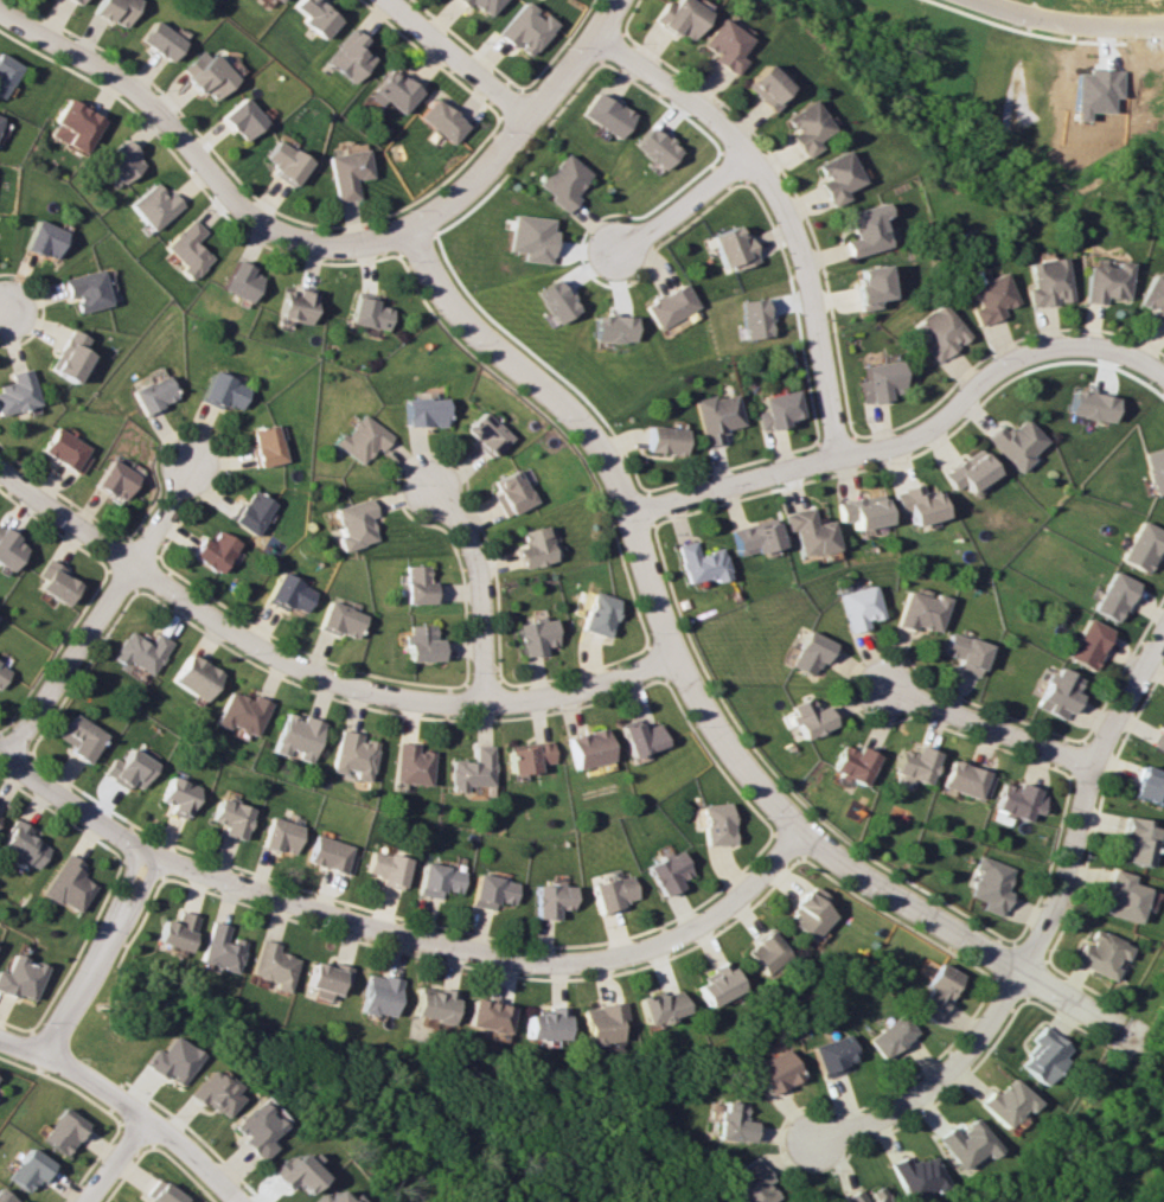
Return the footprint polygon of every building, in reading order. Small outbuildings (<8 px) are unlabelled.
[(124,28),(137,0),(97,0),(91,13),(124,28)] [(319,0),(295,0),(290,6),(303,16),(299,21),(321,39),(339,16),(319,0)] [(462,8),(468,2),(483,16),(498,0),(453,0),(462,8)] [(687,0),(672,0),(671,0),(662,0),(650,18),(686,42),(706,12),(687,0)] [(527,56),(550,26),(519,1),(493,34),(510,47),(512,44),(527,56)] [(742,60),(735,55),(747,38),(717,17),(698,44),(713,54),(709,60),(731,75),(742,60)] [(169,61),(181,39),(148,21),(136,43),(169,61)] [(367,40),(351,28),(325,61),(353,83),(373,57),(361,48),(367,40)] [(202,90),(211,100),(234,80),(204,47),(178,71),(198,93),(202,90)] [(18,65),(0,54),(0,97),(18,65)] [(788,89),(761,63),(740,85),(767,111),(788,89)] [(391,66),(369,96),(380,104),(383,100),(402,114),(421,88),(391,66)] [(578,118),(618,136),(630,111),(590,92),(578,118)] [(219,116),(241,142),(264,122),(242,96),(219,116)] [(466,126),(434,97),(417,116),(449,145),(466,126)] [(101,116),(65,98),(52,122),(55,124),(49,136),(81,153),(101,116)] [(803,158),(818,148),(813,140),(829,130),(810,99),(778,118),(803,158)] [(677,151),(648,126),(631,145),(660,171),(677,151)] [(97,160),(119,184),(142,163),(120,139),(97,160)] [(295,183),(308,159),(274,140),(260,164),(295,183)] [(335,201),(357,197),(353,179),(370,176),(365,149),(327,155),(335,201)] [(860,183),(843,149),(813,164),(821,180),(816,183),(827,207),(845,198),(842,191),(860,183)] [(588,175),(564,153),(535,185),(564,212),(576,198),(571,194),(588,175)] [(169,191),(163,195),(154,183),(127,202),(148,230),(180,207),(169,191)] [(885,215),(881,202),(841,213),(848,238),(840,240),(845,258),(885,246),(877,217),(885,215)] [(508,251),(523,252),(523,261),(550,263),(553,230),(550,229),(551,218),(512,214),(508,251)] [(162,247),(182,266),(178,271),(188,281),(210,258),(192,242),(202,231),(189,218),(162,247)] [(52,259),(64,231),(34,219),(23,247),(52,259)] [(721,267),(729,264),(732,271),(757,261),(747,237),(740,239),(734,225),(708,235),(721,267)] [(1063,257),(1027,262),(1030,287),(1025,288),(1028,306),(1069,301),(1063,257)] [(249,302),(261,273),(232,261),(220,289),(249,302)] [(1084,303),(1103,303),(1103,297),(1127,298),(1128,265),(1086,264),(1084,303)] [(854,310),(876,308),(875,300),(886,299),(883,265),(854,268),(856,284),(852,285),(854,310)] [(61,279),(66,298),(72,296),(76,312),(108,304),(99,269),(61,279)] [(969,309),(976,326),(1002,315),(1000,309),(1015,303),(1002,272),(967,287),(976,307),(969,309)] [(1163,325),(1163,279),(1149,274),(1139,305),(1153,310),(1149,319),(1163,325)] [(534,293),(555,325),(577,310),(556,278),(534,293)] [(643,305),(657,329),(696,306),(681,282),(643,305)] [(277,318),(308,323),(314,289),(296,286),(295,292),(281,290),(277,318)] [(375,306),(377,295),(354,291),(350,323),(387,329),(390,308),(375,306)] [(770,335),(762,297),(736,303),(745,340),(770,335)] [(967,337),(940,302),(911,325),(926,345),(923,347),(935,362),(967,337)] [(633,315),(595,315),(594,341),(632,342),(633,315)] [(87,353),(80,349),(86,337),(67,328),(46,370),(72,383),(87,353)] [(861,404),(888,400),(886,387),(901,385),(897,360),(862,365),(864,379),(857,380),(861,404)] [(27,368),(7,374),(10,384),(0,387),(0,414),(37,404),(27,368)] [(200,399),(221,409),(223,403),(238,410),(249,387),(212,371),(200,399)] [(141,414),(176,399),(166,374),(131,389),(141,414)] [(1075,389),(1069,415),(1112,423),(1117,397),(1075,389)] [(761,410),(755,411),(758,431),(786,426),(785,419),(797,417),(793,390),(759,396),(761,410)] [(742,426),(734,393),(711,399),(711,395),(692,399),(704,446),(723,442),(720,431),(742,426)] [(404,427),(445,426),(444,397),(403,398),(404,427)] [(463,430),(491,456),(510,437),(481,411),(463,430)] [(332,443),(361,465),(375,447),(379,451),(391,436),(361,413),(344,435),(340,432),(332,443)] [(1049,443),(1025,417),(1010,431),(1002,424),(987,438),(1018,471),(1049,443)] [(284,461),(277,424),(251,429),(258,466),(284,461)] [(683,454),(683,427),(647,426),(646,452),(683,454)] [(53,428),(40,451),(78,475),(93,452),(53,428)] [(1152,495),(1163,492),(1163,447),(1142,453),(1152,495)] [(970,491),(997,474),(982,449),(943,472),(954,490),(965,484),(970,491)] [(124,501),(136,473),(107,460),(95,488),(124,501)] [(493,494),(503,516),(533,502),(517,469),(493,480),(498,492),(493,494)] [(893,492),(900,512),(908,510),(913,526),(945,516),(936,487),(922,492),(919,483),(893,492)] [(256,535),(272,501),(249,490),(233,524),(256,535)] [(855,529),(888,524),(883,494),(837,501),(840,522),(853,520),(855,529)] [(374,515),(369,497),(333,508),(341,534),(335,536),(340,551),(375,540),(367,517),(374,515)] [(799,556),(837,550),(832,520),(813,523),(811,508),(782,512),(785,532),(794,530),(799,556)] [(730,530),(737,558),(781,547),(774,519),(730,530)] [(1163,534),(1163,532),(1140,520),(1119,560),(1144,573),(1163,534)] [(520,568),(552,561),(545,526),(521,531),(523,545),(515,547),(520,568)] [(0,529),(0,565),(9,571),(25,544),(0,529)] [(238,542),(217,530),(210,542),(201,536),(190,556),(220,573),(238,542)] [(676,545),(686,583),(714,576),(715,582),(730,578),(722,548),(698,554),(694,541),(676,545)] [(62,605),(78,581),(45,560),(35,575),(40,579),(35,588),(62,605)] [(404,603),(436,603),(436,582),(427,582),(426,565),(403,565),(404,603)] [(1092,611),(1117,622),(1136,582),(1111,570),(1092,611)] [(314,588),(277,573),(266,600),(303,615),(314,588)] [(839,594),(849,633),(868,628),(866,621),(883,616),(874,584),(839,594)] [(915,632),(916,626),(938,633),(949,597),(936,594),(935,598),(907,590),(896,626),(915,632)] [(580,629),(605,637),(618,599),(592,591),(580,629)] [(364,614),(327,601),(317,626),(354,640),(364,614)] [(516,623),(520,656),(543,653),(542,647),(555,645),(552,618),(516,623)] [(1065,657),(1090,670),(1111,631),(1086,618),(1065,657)] [(406,661),(439,660),(439,639),(434,639),(433,624),(405,625),(406,661)] [(111,658),(123,665),(125,661),(151,675),(170,641),(154,633),(149,643),(126,630),(111,658)] [(815,677),(831,642),(806,630),(789,666),(815,677)] [(943,654),(959,659),(956,668),(979,676),(990,645),(951,631),(943,654)] [(220,674),(189,652),(170,680),(201,701),(220,674)] [(1037,709),(1067,719),(1077,692),(1075,692),(1080,677),(1052,667),(1037,709)] [(270,703),(252,694),(250,700),(229,690),(213,723),(226,729),(228,724),(254,737),(270,703)] [(833,726),(825,705),(815,710),(809,697),(787,706),(802,739),(833,726)] [(270,751),(284,756),(287,748),(297,751),(294,758),(307,763),(322,722),(302,715),(300,719),(284,713),(270,751)] [(84,763),(103,735),(72,714),(56,737),(69,746),(66,751),(84,763)] [(628,757),(663,745),(655,723),(639,729),(635,719),(617,725),(628,757)] [(572,768),(609,761),(602,728),(565,736),(572,768)] [(330,769),(352,773),(351,779),(367,782),(375,742),(359,739),(360,733),(337,729),(330,769)] [(1158,729),(1150,746),(1163,753),(1163,732),(1158,729)] [(391,780),(427,785),(432,748),(396,743),(391,780)] [(536,763),(551,763),(550,743),(506,745),(508,773),(536,772),(536,763)] [(491,745),(472,745),(473,760),(448,760),(449,791),(465,791),(465,786),(491,785),(491,745)] [(858,746),(856,751),(842,745),(829,771),(862,786),(877,755),(858,746)] [(900,750),(892,772),(926,785),(938,753),(918,746),(914,755),(900,750)] [(119,761),(112,757),(101,774),(123,788),(127,782),(137,788),(154,764),(128,747),(119,761)] [(994,775),(951,759),(941,785),(985,801),(994,775)] [(1160,805),(1163,792),(1163,773),(1140,765),(1130,796),(1160,805)] [(167,812),(185,818),(197,786),(167,775),(158,801),(170,805),(167,812)] [(1038,815),(1045,792),(1017,784),(1016,787),(1001,783),(990,819),(1004,823),(1006,815),(1027,821),(1030,812),(1038,815)] [(219,834),(241,840),(251,807),(216,797),(209,820),(222,824),(219,834)] [(730,843),(728,802),(700,804),(702,844),(730,843)] [(259,845),(291,855),(301,826),(269,816),(259,845)] [(1117,860),(1146,866),(1155,824),(1126,817),(1117,860)] [(12,819),(0,836),(0,854),(19,867),(22,862),(30,868),(45,848),(25,834),(27,830),(12,819)] [(357,849),(313,836),(306,862),(350,875),(357,849)] [(690,874),(678,849),(645,865),(660,897),(681,887),(677,880),(690,874)] [(403,885),(408,858),(369,850),(364,878),(403,885)] [(72,913),(89,885),(73,875),(80,864),(61,852),(37,892),(72,913)] [(981,909),(1000,917),(1010,892),(1004,890),(1013,869),(979,854),(974,868),(979,870),(968,896),(983,902),(981,909)] [(459,892),(463,870),(422,862),(416,894),(439,898),(441,889),(459,892)] [(1136,923),(1147,888),(1130,882),(1133,875),(1112,869),(1104,895),(1110,897),(1105,913),(1136,923)] [(517,882),(476,873),(469,904),(493,910),(495,901),(512,905),(517,882)] [(635,899),(630,875),(592,882),(597,914),(621,910),(620,902),(635,899)] [(556,919),(556,910),(571,910),(571,884),(535,883),(534,918),(556,919)] [(788,907),(792,910),(783,920),(807,941),(830,916),(820,906),(827,899),(809,884),(788,907)] [(183,952),(195,916),(176,909),(172,922),(159,918),(151,941),(183,952)] [(197,962),(234,972),(242,941),(225,936),(228,925),(207,920),(197,962)] [(1075,964),(1113,981),(1129,945),(1091,927),(1075,964)] [(742,950),(762,975),(787,956),(767,930),(742,950)] [(285,993),(296,958),(275,951),(277,944),(259,938),(247,974),(273,983),(272,989),(285,993)] [(28,1003),(43,965),(10,952),(1,973),(0,972),(0,992),(28,1003)] [(304,986),(313,988),(311,996),(326,1000),(327,993),(342,996),(348,967),(310,959),(304,986)] [(694,985),(704,1007),(740,990),(726,960),(698,973),(702,981),(694,985)] [(933,1023),(962,977),(937,962),(922,985),(928,989),(914,1011),(933,1023)] [(399,979),(366,973),(359,1011),(392,1017),(399,979)] [(456,992),(417,985),(411,1016),(449,1024),(456,992)] [(635,997),(643,1025),(656,1021),(656,1022),(685,1014),(678,990),(660,995),(659,990),(635,997)] [(465,1025),(505,1033),(511,1005),(471,997),(465,1025)] [(624,1019),(622,1001),(581,1007),(586,1046),(619,1041),(616,1020),(624,1019)] [(524,1039),(547,1039),(547,1043),(563,1043),(564,1006),(546,1005),(546,1012),(525,1011),(524,1039)] [(883,1060),(915,1031),(898,1013),(866,1041),(883,1060)] [(1072,1051),(1042,1025),(1029,1040),(1036,1045),(1019,1064),(1042,1085),(1072,1051)] [(809,1045),(820,1078),(844,1070),(842,1063),(853,1060),(845,1034),(809,1045)] [(161,1078),(163,1076),(176,1085),(197,1054),(168,1035),(156,1052),(150,1048),(139,1064),(161,1078)] [(750,1064),(763,1094),(798,1080),(785,1049),(750,1064)] [(240,1094),(205,1068),(186,1094),(221,1120),(240,1094)] [(1005,1129),(1024,1108),(1028,1112),(1038,1102),(1011,1077),(995,1093),(990,1089),(977,1103),(1005,1129)] [(226,1127),(257,1160),(271,1147),(265,1141),(284,1122),(259,1096),(226,1127)] [(749,1142),(751,1121),(742,1120),(744,1103),(719,1101),(715,1139),(749,1142)] [(39,1137),(64,1156),(87,1125),(62,1107),(39,1137)] [(934,1137),(957,1170),(981,1152),(986,1158),(997,1150),(973,1117),(954,1131),(950,1126),(934,1137)] [(27,1193),(37,1179),(44,1184),(57,1167),(29,1147),(6,1177),(27,1193)] [(302,1194),(321,1177),(310,1165),(316,1159),(309,1152),(302,1158),(293,1148),(266,1173),(282,1190),(291,1182),(302,1194)] [(930,1155),(906,1164),(903,1156),(887,1162),(902,1200),(942,1184),(930,1155)] [(763,1182),(767,1180),(754,1156),(736,1166),(742,1175),(725,1184),(735,1201),(766,1201),(772,1199),(763,1182)] [(183,1197),(161,1182),(147,1201),(180,1201),(183,1197)] [(359,1201),(351,1193),(344,1200),(333,1189),(324,1198),(319,1193),(309,1201),(359,1201)] [(875,1189),(859,1199),(852,1189),(838,1198),(840,1201),(883,1201),(875,1189)] [(0,1191),(0,1201),(16,1201),(0,1191)]
